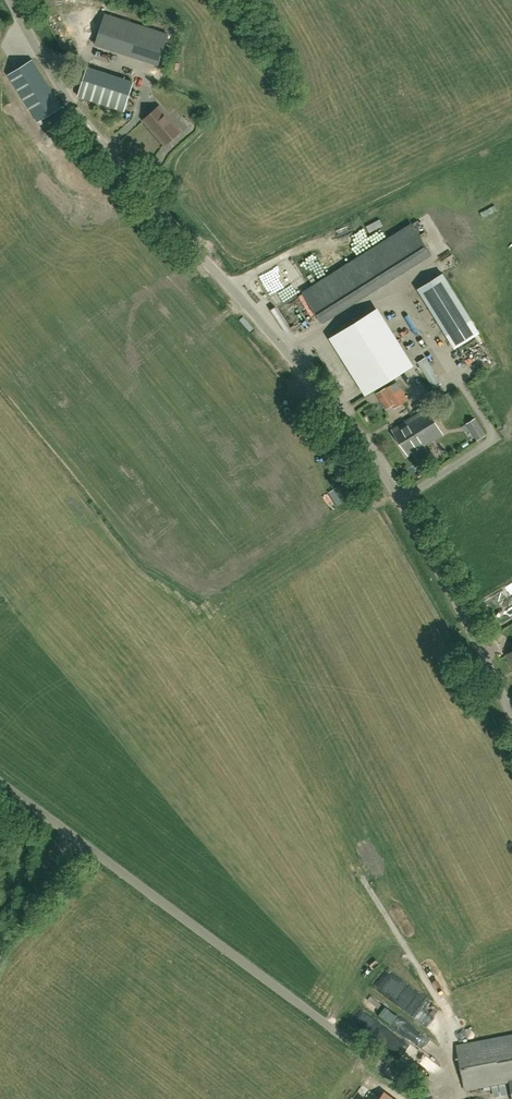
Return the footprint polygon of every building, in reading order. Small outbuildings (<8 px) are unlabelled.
[(105,14),(95,43),(160,64),(169,35),(105,14)] [(62,106),(32,59),(8,75),(37,122),(62,106)] [(133,81),(88,67),(79,96),(124,110),(133,81)] [(181,131),(159,107),(144,120),(166,144),(181,131)] [(301,291),(318,321),(364,295),(359,287),(366,283),(365,283),(376,277),(383,290),(434,262),(415,227),(301,291)] [(418,290),(454,348),(479,332),(443,274),(418,290)] [(215,281),(208,287),(218,297),(225,291),(215,281)] [(373,311),(330,337),(366,394),(408,367),(373,311)] [(441,383),(422,353),(419,354),(414,358),(420,367),(433,388),(441,383)] [(395,404),(392,405),(394,409),(408,401),(397,382),(386,388),(395,404)] [(408,455),(442,433),(427,409),(393,431),(408,455)] [(430,965),(433,973),(443,968),(440,961),(430,965)] [(395,993),(394,970),(377,970),(378,993),(395,993)] [(461,1011),(467,1007),(454,989),(448,993),(461,1011)] [(456,1045),(465,1090),(509,1081),(511,1097),(511,1035),(456,1045)]
